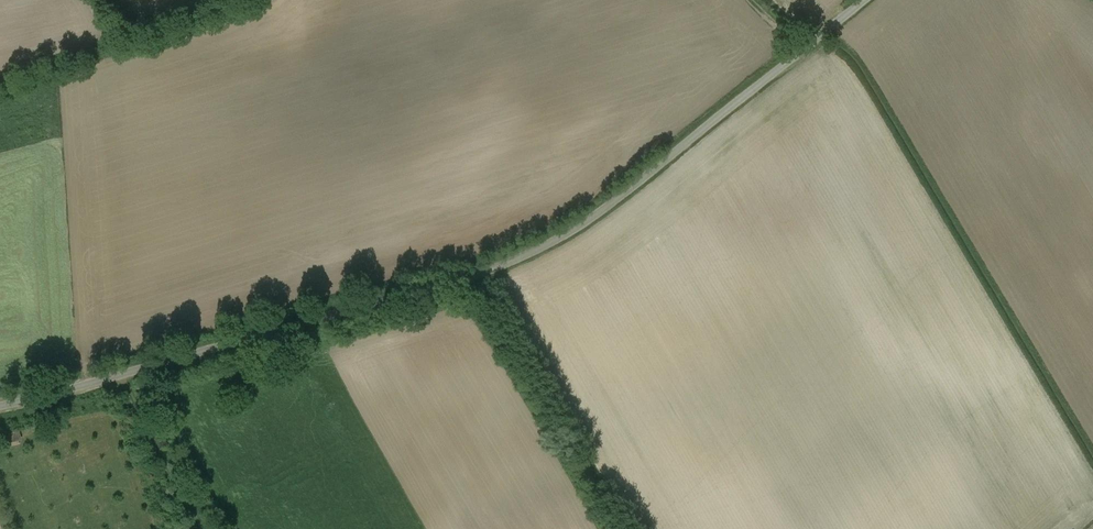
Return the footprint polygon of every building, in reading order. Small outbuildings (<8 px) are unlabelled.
[(31,428),(4,435),(6,443),(33,436),(31,428)]
